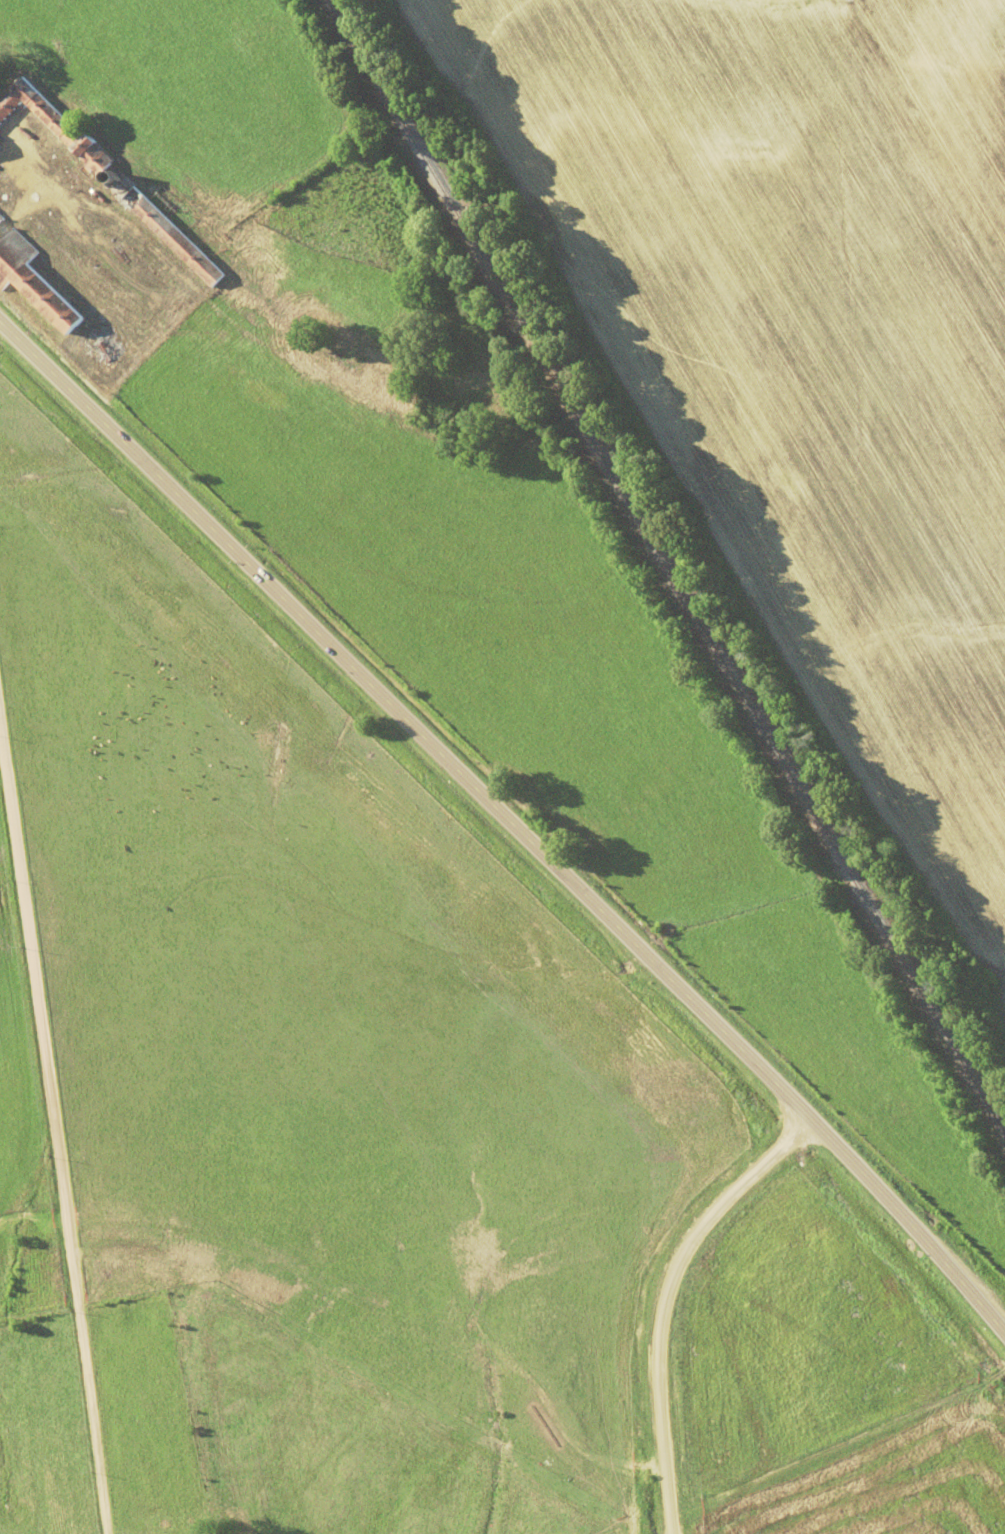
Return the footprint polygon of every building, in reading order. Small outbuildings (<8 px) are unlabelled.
[(102,176),(115,163),(23,75),(0,99),(0,128),(24,103),(102,176)] [(214,289),(227,275),(136,187),(123,200),(214,289)] [(4,292),(14,282),(71,336),(87,319),(30,264),(40,253),(14,228),(5,237),(0,233),(0,288),(4,292)] [(120,357),(99,334),(85,348),(106,370),(120,357)]
